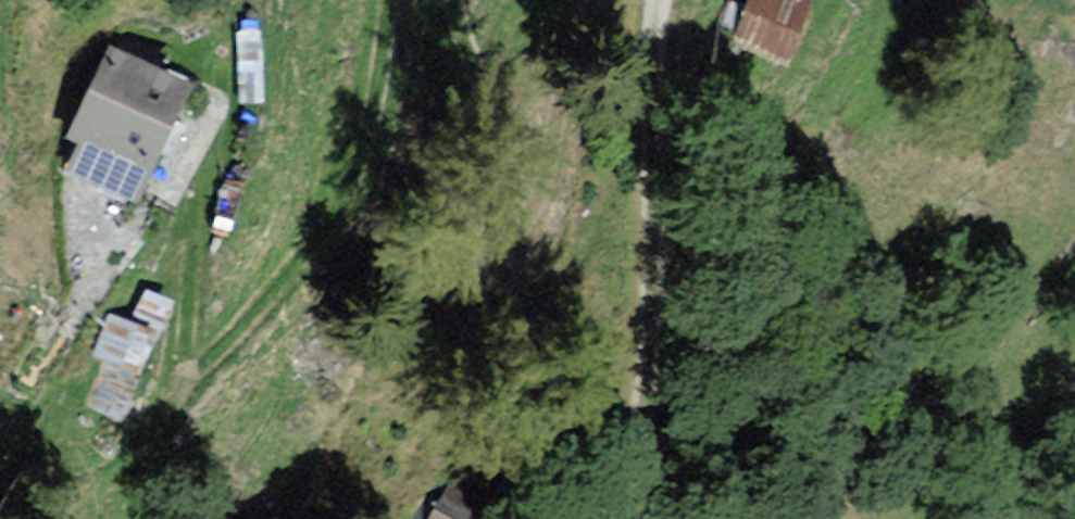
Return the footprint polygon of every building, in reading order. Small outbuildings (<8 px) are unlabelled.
[(802,0),(761,0),(746,48),(814,70),(833,10),(802,0)] [(208,95),(122,54),(64,172),(151,214),(208,95)]
